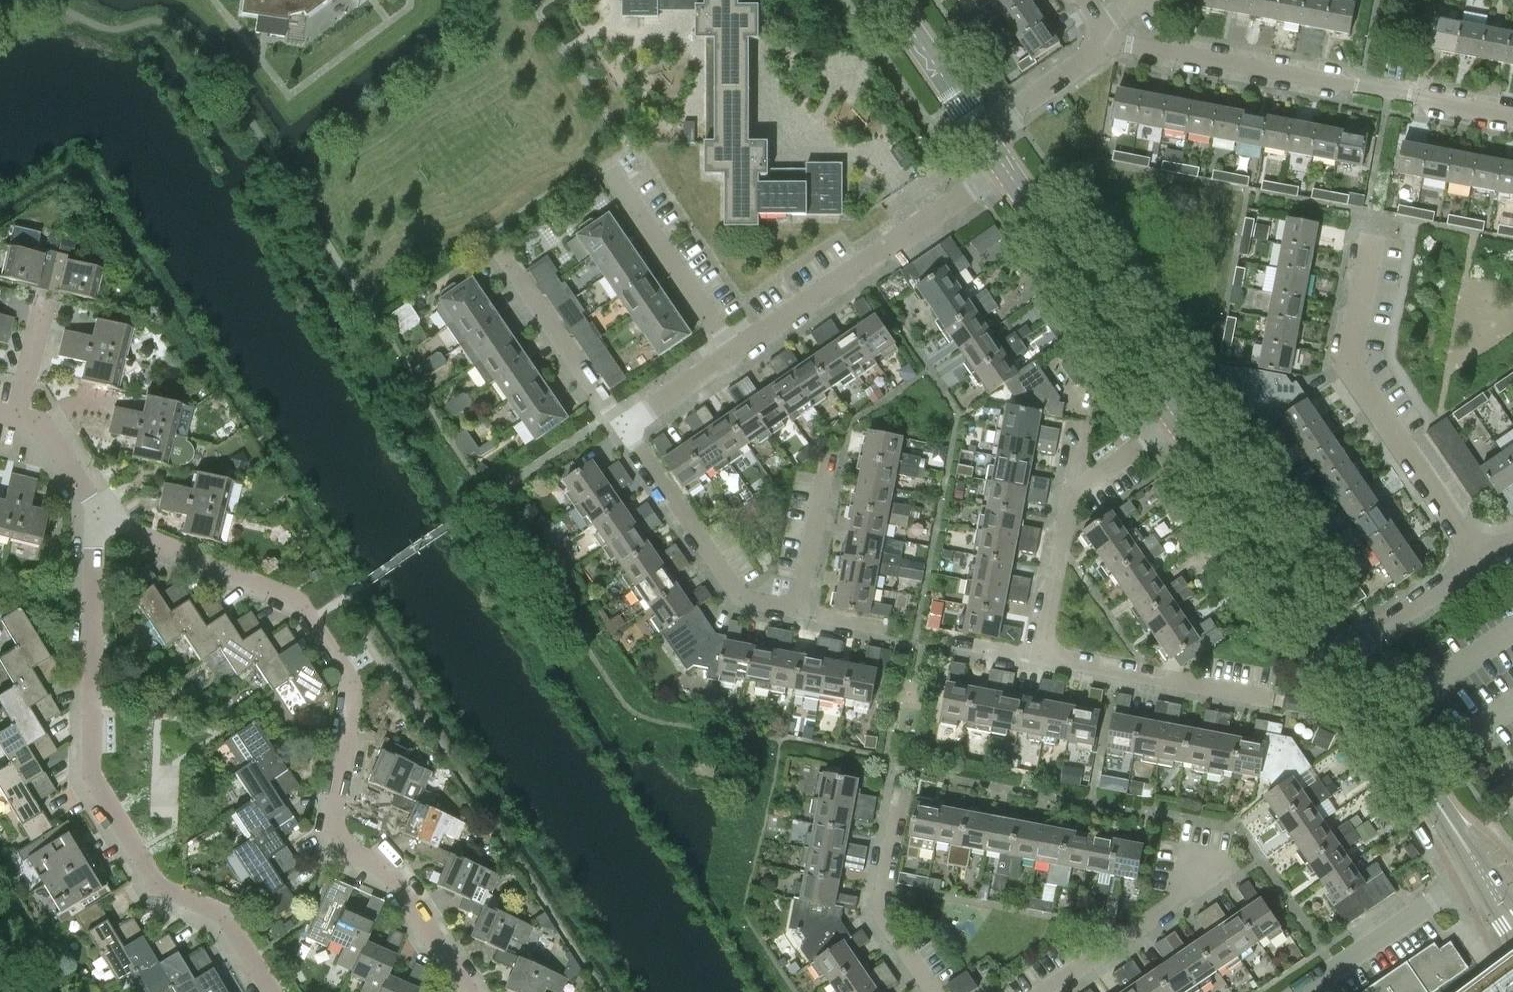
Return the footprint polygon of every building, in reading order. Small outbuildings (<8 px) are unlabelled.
[(241,13),(287,20),(288,15),(303,11),(306,15),(326,0),(243,0),(241,13)] [(750,90),(750,89),(749,89),(749,39),(759,39),(759,37),(758,7),(759,7),(759,6),(738,6),(738,0),(626,0),(626,16),(622,16),(622,17),(658,17),(658,7),(696,7),(696,39),(706,39),(706,90),(750,90)] [(974,2),(979,10),(993,0),(992,0),(977,0),(974,2)] [(1030,0),(992,0),(993,0),(1002,14),(988,23),(993,30),(1007,21),(1005,18),(1030,1),(1030,0)] [(1225,11),(1227,0),(1201,0),(1199,6),(1225,11)] [(1252,0),(1227,0),(1225,11),(1249,16),(1252,0)] [(1278,0),(1252,0),(1249,16),(1274,20),(1278,0)] [(1304,0),(1278,0),(1274,20),(1299,25),(1304,0)] [(1329,0),(1304,0),(1299,25),(1324,30),(1329,0)] [(1324,30),(1349,34),(1355,4),(1334,0),(1329,0),(1324,30)] [(1007,51),(1021,42),(1019,39),(1045,21),(1030,1),(1005,18),(1007,21),(1016,34),(1002,44),(1007,51)] [(1429,49),(1454,54),(1460,24),(1435,19),(1429,49)] [(1059,43),(1045,21),(1019,39),(1021,42),(1030,55),(1016,64),(1022,72),(1036,62),(1034,60),(1059,43)] [(1485,28),(1460,24),(1454,54),(1479,59),(1485,28)] [(1510,33),(1485,28),(1479,59),(1504,63),(1510,33)] [(1510,33),(1504,63),(1512,65),(1512,34),(1510,33)] [(1137,124),(1143,93),(1118,88),(1112,119),(1137,124)] [(750,91),(750,90),(706,90),(706,141),(705,141),(705,143),(706,143),(706,173),(705,173),(705,175),(726,175),(726,225),(725,225),(725,227),(759,227),(759,225),(758,225),(758,215),(842,215),(842,214),(838,214),(838,165),(842,165),(842,164),(827,163),(827,164),(807,164),(807,163),(806,163),(806,174),(769,174),(769,142),(749,142),(748,91),(750,91)] [(1143,93),(1137,124),(1162,128),(1168,98),(1143,93)] [(1162,128),(1187,133),(1193,103),(1168,98),(1162,128)] [(1187,133),(1212,138),(1218,107),(1193,103),(1187,133)] [(1212,138),(1237,142),(1243,112),(1218,107),(1212,138)] [(1237,142),(1262,147),(1268,117),(1243,112),(1237,142)] [(1262,147),(1287,152),(1292,121),(1268,117),(1262,147)] [(1287,152),(1312,157),(1317,126),(1292,121),(1287,152)] [(694,122),(684,122),(684,143),(694,143),(694,122)] [(1312,157),(1336,161),(1342,131),(1317,126),(1312,157)] [(1368,136),(1342,131),(1336,161),(1362,166),(1368,136)] [(1403,142),(1397,173),(1423,178),(1428,147),(1403,142)] [(890,151),(901,169),(910,163),(899,145),(890,151)] [(1428,147),(1423,178),(1447,182),(1453,152),(1428,147)] [(1130,164),(1132,155),(1114,151),(1112,160),(1130,164)] [(1453,152),(1447,182),(1472,187),(1478,157),(1453,152)] [(1150,158),(1132,155),(1130,164),(1148,167),(1150,158)] [(1478,157),(1472,187),(1497,192),(1503,161),(1478,157)] [(1179,173),(1181,164),(1163,161),(1161,170),(1179,173)] [(1497,192),(1512,195),(1512,163),(1503,161),(1497,192)] [(1199,167),(1181,164),(1179,173),(1197,177),(1199,167)] [(1229,183),(1231,174),(1213,170),(1211,179),(1229,183)] [(1249,177),(1231,174),(1229,183),(1247,186),(1249,177)] [(1261,189),(1279,192),(1281,183),(1263,180),(1261,189)] [(1299,186),(1281,183),(1279,192),(1297,195),(1299,186)] [(1311,198),(1329,201),(1331,192),(1313,189),(1311,198)] [(1349,196),(1331,192),(1329,201),(1347,205),(1349,196)] [(1397,214),(1415,218),(1416,209),(1399,205),(1397,214)] [(1434,212),(1416,209),(1415,218),(1433,221),(1434,212)] [(591,256),(622,236),(615,227),(616,223),(610,214),(598,222),(596,220),(590,219),(579,227),(578,233),(579,235),(567,243),(581,264),(591,256)] [(1464,227),(1466,218),(1448,215),(1446,224),(1464,227)] [(1245,218),(1242,236),(1251,238),(1255,220),(1245,218)] [(1288,218),(1283,244),(1313,249),(1318,224),(1288,218)] [(1484,222),(1466,218),(1464,227),(1482,231),(1484,222)] [(995,225),(984,233),(992,245),(1003,237),(995,225)] [(1257,225),(1255,236),(1266,239),(1269,227),(1257,225)] [(1499,225),(1497,234),(1512,237),(1512,227),(1499,225)] [(47,289),(56,253),(43,250),(42,255),(35,253),(40,233),(13,226),(8,246),(0,244),(0,245),(7,247),(0,275),(0,277),(47,289)] [(61,232),(50,229),(47,240),(59,243),(61,232)] [(628,245),(622,236),(591,256),(605,276),(637,254),(631,246),(628,245)] [(1248,256),(1251,238),(1242,236),(1239,254),(1248,256)] [(950,237),(940,244),(953,263),(963,256),(950,237)] [(59,251),(71,254),(73,243),(62,240),(59,251)] [(943,269),(953,263),(940,244),(930,250),(943,269)] [(1313,249),(1283,244),(1278,268),(1309,274),(1313,249)] [(934,276),(943,269),(930,250),(921,257),(934,276)] [(69,256),(56,253),(47,289),(103,302),(95,300),(102,270),(110,272),(110,271),(67,261),(69,256)] [(605,276),(618,296),(649,275),(642,266),(643,263),(637,254),(605,276)] [(914,289),(914,290),(921,301),(925,298),(932,309),(961,289),(967,285),(959,273),(970,265),(963,256),(953,263),(943,269),(934,276),(924,282),(914,289)] [(538,287),(540,291),(559,279),(554,273),(557,271),(548,257),(529,270),(538,284),(538,287)] [(924,282),(934,276),(921,257),(911,264),(924,282)] [(914,289),(924,282),(911,264),(902,270),(901,271),(914,289)] [(1233,285),(1242,287),(1246,269),(1236,267),(1233,285)] [(1278,268),(1273,293),(1304,299),(1309,274),(1278,268)] [(655,285),(649,275),(618,296),(632,316),(664,294),(659,285),(655,285)] [(563,285),(559,279),(540,291),(543,295),(547,296),(556,310),(575,297),(566,283),(563,285)] [(455,321),(487,299),(481,290),(478,289),(471,280),(461,286),(460,284),(454,283),(443,291),(442,297),(443,299),(441,300),(443,303),(439,305),(438,311),(447,325),(448,326),(455,321)] [(1239,305),(1242,287),(1233,285),(1230,303),(1239,305)] [(961,289),(932,309),(939,319),(935,321),(942,332),(992,298),(986,289),(969,301),(961,289)] [(1304,299),(1273,293),(1269,318),(1299,324),(1304,299)] [(632,316),(645,336),(676,315),(669,306),(670,302),(664,294),(632,316)] [(584,310),(575,297),(556,310),(565,323),(565,327),(567,331),(586,318),(581,312),(584,310)] [(864,323),(853,330),(873,359),(881,353),(885,358),(898,349),(863,298),(852,305),(864,323)] [(953,340),(960,351),(990,331),(981,318),(998,307),(992,298),(942,332),(950,343),(953,340)] [(455,321),(448,326),(461,345),(498,320),(492,311),(493,307),(487,299),(455,321)] [(391,320),(400,334),(404,334),(419,324),(420,319),(412,307),(407,306),(392,316),(391,320)] [(10,331),(13,318),(0,315),(0,328),(10,331)] [(682,324),(676,315),(645,336),(659,356),(692,334),(686,325),(682,324)] [(1227,317),(1224,335),(1233,337),(1236,319),(1227,317)] [(590,325),(586,318),(567,331),(570,335),(574,335),(583,349),(599,338),(602,336),(593,323),(590,325)] [(1269,318),(1264,343),(1295,348),(1299,324),(1269,318)] [(63,330),(60,343),(133,361),(125,359),(133,329),(141,331),(141,330),(95,319),(91,337),(63,330)] [(475,365),(514,338),(508,330),(505,329),(498,320),(461,345),(475,365)] [(831,320),(821,327),(856,378),(877,364),(873,359),(853,330),(843,337),(831,320)] [(1026,325),(1016,332),(1021,340),(1032,333),(1026,325)] [(843,387),(856,378),(821,327),(810,334),(822,351),(811,358),(831,387),(840,382),(843,387)] [(10,331),(0,328),(0,342),(7,344),(10,331)] [(964,364),(971,374),(1021,340),(1016,332),(1015,331),(998,343),(990,331),(960,351),(968,361),(964,364)] [(1230,355),(1233,337),(1224,335),(1220,353),(1230,355)] [(514,338),(475,365),(488,385),(495,380),(525,360),(519,350),(520,347),(514,338)] [(1027,349),(1021,340),(971,374),(978,385),(982,382),(990,393),(1004,383),(1004,382),(1018,373),(1018,372),(1010,361),(1027,349)] [(133,361),(60,343),(57,356),(84,363),(80,381),(125,392),(126,391),(118,389),(125,360),(133,362),(133,361)] [(1295,348),(1264,343),(1259,368),(1290,374),(1295,348)] [(823,393),(831,387),(811,358),(801,366),(789,348),(779,355),(814,407),(826,398),(823,393)] [(592,367),(594,371),(613,358),(608,352),(592,363),(592,367)] [(424,371),(444,357),(442,354),(437,353),(422,363),(421,367),(424,371)] [(801,415),(814,407),(779,355),(768,362),(780,380),(770,387),(789,416),(797,410),(801,415)] [(446,360),(444,357),(424,371),(426,375),(430,375),(445,365),(446,360)] [(617,364),(613,358),(594,371),(597,374),(601,375),(617,364)] [(509,400),(541,378),(535,369),(532,369),(525,360),(495,380),(509,400)] [(1035,360),(1018,372),(1018,373),(1004,382),(1004,383),(1019,404),(1018,408),(1041,413),(1061,417),(1064,404),(1059,403),(1060,397),(1035,360)] [(1267,426),(1281,417),(1307,399),(1300,389),(1299,389),(1298,388),(1298,389),(1295,391),(1285,377),(1242,368),(1239,385),(1267,426)] [(1512,384),(1512,380),(1509,375),(1494,385),(1499,393),(1512,384)] [(781,421),(789,416),(770,387),(759,394),(747,377),(737,384),(772,435),(785,426),(781,421)] [(522,420),(553,399),(546,390),(547,386),(541,378),(509,400),(522,420)] [(759,444),(772,435),(737,384),(727,391),(738,408),(728,415),(748,444),(756,439),(759,444)] [(449,412),(470,398),(468,394),(463,393),(448,404),(447,408),(449,412)] [(1482,393),(1467,403),(1473,411),(1488,401),(1482,393)] [(114,406),(110,419),(186,438),(193,407),(191,407),(146,395),(141,413),(114,406)] [(472,401),(470,398),(449,412),(452,415),(456,416),(471,406),(472,401)] [(553,399),(522,420),(536,440),(569,418),(562,409),(559,409),(553,399)] [(1296,438),(1322,421),(1307,399),(1281,417),(1296,438)] [(1458,421),(1473,411),(1467,403),(1452,414),(1458,421)] [(739,450),(748,444),(728,415),(717,423),(705,405),(695,413),(730,464),(742,455),(739,450)] [(999,415),(996,430),(1057,442),(1059,430),(1039,426),(1041,413),(1018,408),(1006,406),(1004,416),(999,415)] [(696,437),(686,444),(706,473),(714,468),(717,473),(730,464),(695,413),(684,420),(696,437)] [(1426,432),(1433,442),(1453,428),(1446,418),(1426,432)] [(187,439),(186,438),(110,419),(107,432),(135,439),(130,457),(180,469),(180,466),(185,466),(189,464),(192,461),(194,456),(194,452),(193,447),(190,444),(187,442),(187,439)] [(1310,459),(1336,441),(1322,421),(1296,438),(1310,459)] [(836,422),(829,426),(835,434),(842,430),(836,422)] [(1257,424),(1253,423),(1242,431),(1248,440),(1261,430),(1257,424)] [(1460,438),(1453,428),(1433,442),(1440,452),(1460,438)] [(829,430),(820,436),(826,443),(834,438),(829,430)] [(1057,442),(996,430),(993,445),(999,446),(997,456),(1031,463),(1034,450),(1055,454),(1057,442)] [(861,444),(859,457),(918,468),(920,457),(900,453),(903,438),(868,432),(866,445),(861,444)] [(467,458),(475,452),(479,450),(468,434),(456,442),(467,458)] [(698,479),(706,473),(686,444),(675,451),(664,434),(653,441),(688,493),(701,484),(698,479)] [(498,441),(495,438),(479,450),(475,452),(478,456),(482,457),(497,446),(498,441)] [(1447,461),(1467,448),(1460,438),(1440,452),(1447,461)] [(1262,461),(1269,456),(1259,441),(1252,446),(1262,461)] [(1325,480),(1350,462),(1336,441),(1310,459),(1325,480)] [(1502,454),(1512,470),(1512,446),(1502,454)] [(1473,458),(1467,448),(1447,461),(1453,471),(1473,458)] [(807,449),(798,455),(803,462),(811,456),(807,449)] [(1512,484),(1512,470),(1502,454),(1480,468),(1487,478),(1494,488),(1498,494),(1512,484)] [(989,465),(986,480),(1047,492),(1050,480),(1029,476),(1031,463),(997,456),(995,466),(989,465)] [(1280,471),(1269,456),(1262,461),(1272,476),(1280,471)] [(916,478),(918,468),(859,457),(857,469),(861,470),(859,482),(893,489),(896,474),(916,478)] [(1460,481),(1480,468),(1473,458),(1453,471),(1460,481)] [(574,507),(626,471),(619,461),(601,472),(594,461),(565,481),(571,490),(566,494),(574,507)] [(1339,501),(1365,483),(1350,462),(1325,480),(1339,501)] [(481,464),(477,471),(480,473),(484,475),(489,468),(485,466),(481,464)] [(959,465),(958,474),(972,476),(973,467),(959,465)] [(1480,468),(1460,481),(1467,491),(1487,478),(1480,468)] [(626,471),(574,507),(589,527),(594,524),(623,504),(615,493),(633,481),(626,471)] [(160,496),(233,514),(226,512),(233,482),(241,484),(241,483),(195,472),(191,490),(164,483),(160,496)] [(23,476),(10,473),(4,501),(0,500),(0,540),(7,542),(5,549),(6,549),(23,476)] [(37,480),(23,476),(6,549),(8,542),(37,549),(36,557),(48,511),(30,507),(37,480)] [(1474,501),(1494,488),(1487,478),(1467,491),(1474,501)] [(989,496),(987,506),(1022,513),(1024,500),(1045,504),(1047,492),(986,480),(983,495),(989,496)] [(850,506),(909,517),(911,506),(890,503),(893,489),(859,482),(856,494),(852,493),(850,506)] [(1290,503),(1298,497),(1288,482),(1280,488),(1290,503)] [(1353,522),(1379,504),(1365,483),(1339,501),(1353,522)] [(956,490),(955,497),(962,499),(963,492),(956,490)] [(750,492),(744,496),(747,500),(753,496),(750,492)] [(233,514),(160,496),(157,509),(184,516),(180,533),(225,545),(226,544),(218,542),(225,513),(233,514)] [(1308,512),(1298,497),(1290,503),(1301,518),(1308,512)] [(1092,544),(1099,554),(1128,534),(1119,522),(1136,510),(1130,501),(1080,535),(1088,546),(1092,544)] [(603,548),(654,513),(647,502),(630,514),(623,504),(594,524),(599,532),(594,535),(603,548)] [(1367,543),(1393,525),(1379,504),(1353,522),(1367,543)] [(907,528),(909,517),(850,506),(847,519),(852,519),(849,532),(884,538),(886,524),(907,528)] [(980,514),(977,530),(1038,541),(1040,529),(1020,525),(1022,513),(987,506),(986,516),(980,514)] [(622,565),(651,546),(644,535),(661,523),(654,513),(603,548),(611,561),(616,557),(622,565)] [(1320,545),(1327,540),(1317,525),(1309,530),(1320,545)] [(1382,564),(1407,546),(1393,525),(1367,543),(1382,564)] [(1128,534),(1099,554),(1106,564),(1102,566),(1109,577),(1159,543),(1153,534),(1142,541),(1134,529),(1128,534)] [(980,546),(978,556),(1013,562),(1015,550),(1036,554),(1038,541),(977,530),(974,545),(980,546)] [(840,556),(899,567),(901,557),(881,553),(884,538),(849,532),(847,544),(843,544),(840,556)] [(1338,555),(1327,540),(1320,545),(1330,560),(1338,555)] [(1159,543),(1109,577),(1116,588),(1120,585),(1127,596),(1156,576),(1148,564),(1165,552),(1159,543)] [(631,590),(683,555),(675,544),(658,556),(651,546),(622,565),(627,574),(622,577),(631,590)] [(1422,567),(1407,546),(1382,564),(1396,585),(1422,567)] [(651,607),(680,587),(672,576),(690,565),(683,555),(631,590),(646,611),(651,607)] [(897,578),(899,567),(840,556),(838,569),(842,569),(840,582),(874,588),(877,574),(897,578)] [(970,565),(967,580),(1028,592),(1031,579),(1010,575),(1013,562),(978,556),(976,566),(970,565)] [(164,647),(182,635),(183,634),(157,595),(158,595),(152,586),(158,582),(146,564),(124,579),(135,596),(132,598),(164,647)] [(1348,587),(1356,582),(1345,566),(1337,572),(1348,587)] [(899,567),(897,578),(910,580),(912,569),(899,567)] [(317,569),(310,574),(314,581),(321,576),(317,569)] [(1156,576),(1127,596),(1134,606),(1131,609),(1138,619),(1188,585),(1181,576),(1165,588),(1156,576)] [(970,596),(968,606),(1003,612),(1006,600),(1026,604),(1028,592),(967,580),(964,595),(970,596)] [(178,582),(158,595),(157,595),(183,634),(182,635),(200,661),(218,649),(219,649),(193,610),(194,610),(188,601),(190,600),(178,582)] [(872,602),(874,588),(840,582),(838,594),(833,593),(831,605),(831,606),(889,617),(890,617),(892,606),(872,602)] [(1366,597),(1356,582),(1348,587),(1358,602),(1366,597)] [(1188,585),(1138,619),(1145,630),(1149,627),(1156,637),(1185,617),(1177,606),(1194,594),(1188,585)] [(697,606),(698,607),(712,597),(704,586),(687,598),(680,587),(651,607),(656,616),(651,619),(660,633),(661,633),(660,632),(697,606)] [(214,596),(194,610),(193,610),(219,649),(218,649),(236,676),(254,664),(255,664),(229,625),(230,624),(224,616),(226,614),(214,596)] [(727,636),(716,634),(698,607),(697,606),(660,632),(661,633),(687,670),(694,665),(709,668),(707,679),(719,681),(727,636)] [(1001,625),(1003,612),(968,606),(967,615),(961,614),(958,630),(1019,642),(1021,629),(1001,625)] [(41,687),(62,674),(50,656),(49,657),(19,608),(0,620),(0,621),(16,647),(41,687)] [(272,691),(290,679),(291,678),(265,639),(260,630),(261,629),(250,611),(230,624),(229,625),(255,664),(254,664),(272,691)] [(1193,629),(1185,617),(1156,637),(1163,648),(1159,650),(1166,660),(1167,662),(1174,657),(1180,667),(1223,638),(1210,618),(1193,629)] [(719,681),(734,684),(736,678),(746,680),(752,645),(739,643),(743,622),(730,620),(727,636),(719,681)] [(286,626),(265,639),(291,678),(290,679),(308,705),(327,693),(296,645),(297,644),(286,626)] [(769,691),(781,630),(768,627),(764,648),(752,645),(746,680),(755,682),(754,688),(769,691)] [(795,690),(802,655),(789,652),(793,632),(781,630),(769,691),(785,694),(786,688),(795,690)] [(819,700),(831,639),(818,637),(814,657),(802,655),(795,690),(805,691),(804,697),(819,700)] [(845,699),(851,664),(839,662),(842,641),(831,639),(819,700),(834,703),(835,697),(845,699)] [(852,664),(845,699),(855,701),(853,707),(869,710),(877,668),(881,648),(868,646),(864,666),(852,664)] [(16,647),(0,657),(0,663),(14,686),(38,726),(39,725),(59,713),(48,695),(47,696),(41,687),(16,647)] [(891,650),(881,648),(877,668),(887,670),(891,650)] [(958,720),(967,722),(974,687),(962,685),(965,664),(952,662),(941,723),(957,726),(958,720)] [(974,687),(967,722),(966,728),(991,733),(1003,671),(990,669),(987,690),(974,687)] [(1015,674),(1003,671),(991,733),(1006,735),(1007,730),(1017,731),(1024,697),(1011,694),(1015,674)] [(1037,699),(1024,697),(1017,731),(1027,733),(1026,739),(1041,742),(1053,681),(1041,679),(1037,699)] [(1065,683),(1053,681),(1041,742),(1056,745),(1058,739),(1067,741),(1074,706),(1061,704),(1065,683)] [(14,686),(0,694),(0,706),(12,725),(36,764),(37,764),(57,752),(46,733),(44,735),(39,725),(38,726),(14,686)] [(1074,706),(1067,741),(1077,743),(1076,749),(1092,752),(1103,690),(1090,688),(1086,708),(1074,706)] [(1124,752),(1133,753),(1140,719),(1128,716),(1132,696),(1118,693),(1107,754),(1123,758),(1124,752)] [(1153,721),(1140,719),(1133,753),(1143,755),(1142,761),(1157,764),(1169,703),(1157,700),(1153,721)] [(1181,705),(1169,703),(1157,764),(1172,767),(1173,761),(1183,763),(1190,728),(1177,726),(1181,705)] [(1202,730),(1190,728),(1183,763),(1193,765),(1191,770),(1207,773),(1218,712),(1206,710),(1202,730)] [(1233,772),(1239,737),(1227,735),(1230,714),(1218,712),(1207,773),(1222,776),(1223,770),(1233,772)] [(1252,740),(1239,737),(1233,772),(1243,774),(1242,780),(1258,783),(1259,778),(1258,778),(1269,722),(1256,719),(1252,740)] [(223,742),(241,768),(252,761),(278,800),(299,786),(287,768),(285,770),(253,722),(252,721),(250,723),(250,724),(223,742)] [(1282,725),(1269,722),(1258,778),(1259,778),(1268,780),(1275,790),(1275,791),(1294,778),(1295,779),(1311,767),(1291,738),(1280,736),(1282,725)] [(12,725),(0,732),(0,748),(9,764),(10,763),(34,803),(55,790),(44,772),(42,773),(37,764),(36,764),(12,725)] [(1321,730),(1316,743),(1328,748),(1333,735),(1321,730)] [(381,751),(368,782),(394,794),(400,797),(401,796),(414,801),(420,787),(425,789),(425,788),(423,787),(430,773),(432,774),(432,773),(406,761),(411,750),(384,738),(378,750),(381,751)] [(277,839),(277,838),(298,825),(286,807),(284,808),(278,800),(252,761),(241,768),(233,773),(251,800),(277,839)] [(30,843),(53,829),(42,811),(40,812),(34,803),(10,763),(9,764),(0,769),(0,791),(20,824),(19,825),(30,843)] [(1064,767),(1061,781),(1070,783),(1073,768),(1064,767)] [(818,772),(813,798),(874,810),(877,797),(856,793),(859,780),(818,772)] [(1102,776),(1099,788),(1126,792),(1129,781),(1102,776)] [(1302,790),(1295,779),(1294,778),(1275,791),(1275,790),(1265,797),(1272,808),(1268,811),(1276,821),(1325,788),(1319,779),(1302,790)] [(1145,785),(1143,795),(1150,796),(1152,786),(1145,785)] [(1286,829),(1294,840),(1323,820),(1314,808),(1331,796),(1325,788),(1276,821),(1283,832),(1286,829)] [(401,834),(418,841),(428,846),(434,848),(435,847),(441,833),(459,841),(466,824),(414,801),(401,796),(400,797),(394,794),(389,805),(410,814),(401,834)] [(816,814),(815,824),(849,831),(852,818),(872,822),(874,810),(813,798),(810,813),(816,814)] [(918,798),(906,857),(918,859),(920,849),(934,851),(936,842),(942,807),(930,805),(931,801),(919,798),(918,798)] [(233,812),(250,839),(251,838),(276,877),(277,877),(297,864),(285,846),(283,847),(277,838),(277,839),(251,800),(233,812)] [(942,807),(936,842),(950,845),(946,865),(957,867),(968,807),(955,805),(954,809),(942,807)] [(968,807),(957,867),(968,869),(971,849),(986,851),(992,816),(980,814),(980,810),(968,807)] [(992,816),(986,851),(1000,854),(996,874),(1007,876),(1018,817),(1005,814),(1005,819),(992,816)] [(1357,815),(1348,821),(1354,830),(1363,824),(1357,815)] [(1030,819),(1018,817),(1007,876),(1018,878),(1021,858),(1036,861),(1042,826),(1030,824),(1030,819)] [(1323,820),(1294,840),(1301,851),(1297,853),(1304,864),(1354,830),(1348,821),(1331,832),(1323,820)] [(44,884),(88,857),(66,821),(53,829),(30,843),(16,852),(22,861),(28,858),(44,884)] [(1358,830),(1365,840),(1375,833),(1368,823),(1358,830)] [(847,843),(849,831),(815,824),(813,834),(807,832),(804,848),(865,859),(867,847),(847,843)] [(1042,826),(1036,861),(1050,863),(1046,883),(1057,885),(1068,826),(1055,824),(1055,828),(1042,826)] [(1081,829),(1068,826),(1057,885),(1068,887),(1071,867),(1086,870),(1092,835),(1080,833),(1081,829)] [(1360,839),(1354,830),(1304,864),(1311,874),(1315,872),(1322,882),(1351,862),(1343,850),(1360,839)] [(1092,835),(1086,870),(1100,873),(1096,893),(1107,895),(1118,836),(1105,833),(1104,838),(1092,835)] [(1130,838),(1118,836),(1107,895),(1117,897),(1121,877),(1136,879),(1142,845),(1129,842),(1130,838)] [(251,838),(250,839),(232,851),(263,898),(262,899),(274,917),(296,903),(284,885),(282,886),(277,877),(276,877),(251,838)] [(487,891),(487,890),(490,892),(497,876),(499,877),(500,876),(435,847),(434,848),(428,846),(418,841),(413,852),(444,866),(436,886),(462,897),(468,900),(469,899),(486,907),(487,906),(484,905),(489,895),(488,895),(488,894),(487,893),(487,892),(487,891)] [(805,874),(840,880),(842,868),(863,872),(865,859),(804,848),(801,863),(807,864),(805,874)] [(74,915),(97,902),(110,893),(88,857),(44,884),(60,910),(54,914),(60,924),(74,915)] [(1351,862),(1322,882),(1329,892),(1325,895),(1333,906),(1344,899),(1353,892),(1363,886),(1372,879),(1383,872),(1376,863),(1359,874),(1351,862)] [(1387,878),(1383,872),(1372,879),(1385,898),(1395,891),(1387,878)] [(797,883),(794,898),(856,910),(858,897),(837,893),(840,880),(805,874),(803,884),(797,883)] [(996,874),(993,891),(1004,893),(1007,876),(996,874)] [(364,942),(365,942),(383,901),(370,896),(361,917),(343,909),(352,888),(331,879),(305,938),(325,947),(328,941),(342,948),(334,965),(350,972),(351,972),(364,942)] [(1376,905),(1385,898),(1372,879),(1363,886),(1376,905)] [(1239,913),(1258,942),(1266,937),(1270,942),(1283,932),(1248,881),(1237,888),(1249,906),(1239,913)] [(1363,886),(1353,892),(1366,911),(1376,905),(1363,886)] [(1353,892),(1344,899),(1356,918),(1366,911),(1353,892)] [(470,937),(496,949),(502,952),(503,951),(509,937),(527,945),(534,928),(486,907),(469,899),(468,900),(462,897),(457,909),(478,918),(470,937)] [(810,964),(811,965),(862,930),(862,929),(851,937),(841,921),(843,908),(855,910),(856,910),(794,898),(794,899),(795,899),(789,929),(800,931),(806,940),(802,943),(804,946),(800,948),(811,964),(810,964)] [(1356,918),(1344,899),(1333,906),(1346,925),(1356,918)] [(1104,921),(1114,923),(1118,903),(1107,901),(1104,921)] [(111,930),(106,921),(108,920),(97,902),(74,915),(85,934),(86,933),(116,982),(135,971),(135,970),(111,930)] [(1258,942),(1239,913),(1228,920),(1216,903),(1206,910),(1241,961),(1254,952),(1250,948),(1258,942)] [(1241,961),(1206,910),(1196,917),(1207,934),(1197,941),(1217,970),(1225,965),(1228,970),(1241,961)] [(539,925),(548,920),(543,912),(535,917),(539,925)] [(147,946),(141,937),(143,936),(132,918),(111,930),(135,970),(135,971),(148,991),(161,991),(170,986),(146,946),(147,946)] [(350,972),(349,974),(364,981),(359,991),(379,991),(386,975),(387,976),(405,935),(392,930),(383,950),(365,942),(364,942),(351,972),(350,972)] [(825,975),(830,983),(859,963),(852,952),(869,940),(862,930),(811,965),(820,978),(825,975)] [(1217,970),(1197,941),(1186,948),(1175,931),(1164,938),(1199,990),(1212,981),(1209,976),(1217,970)] [(146,946),(170,986),(161,991),(162,991),(200,991),(182,962),(177,953),(179,952),(167,934),(147,946),(146,946)] [(1164,938),(1154,945),(1166,963),(1155,970),(1170,991),(1196,991),(1199,990),(1164,938)] [(1468,968),(1450,941),(1437,950),(1432,944),(1362,991),(1433,991),(1468,968)] [(182,962),(200,991),(226,991),(212,969),(214,968),(203,949),(182,962)] [(543,989),(551,991),(563,991),(568,980),(503,951),(502,952),(496,949),(491,960),(512,970),(504,989),(510,991),(542,991),(543,989)] [(1155,970),(1144,977),(1132,960),(1122,967),(1139,991),(1170,991),(1155,970)] [(891,972),(884,962),(867,974),(859,963),(830,983),(836,991),(835,991),(862,991),(891,972)] [(426,969),(414,963),(405,984),(387,976),(386,975),(379,991),(416,991),(426,969)] [(1122,967),(1112,974),(1124,991),(1122,991),(1139,991),(1122,967)] [(946,985),(951,991),(972,991),(978,988),(967,971),(946,985)] [(898,983),(891,972),(862,991),(884,991),(898,983)]
